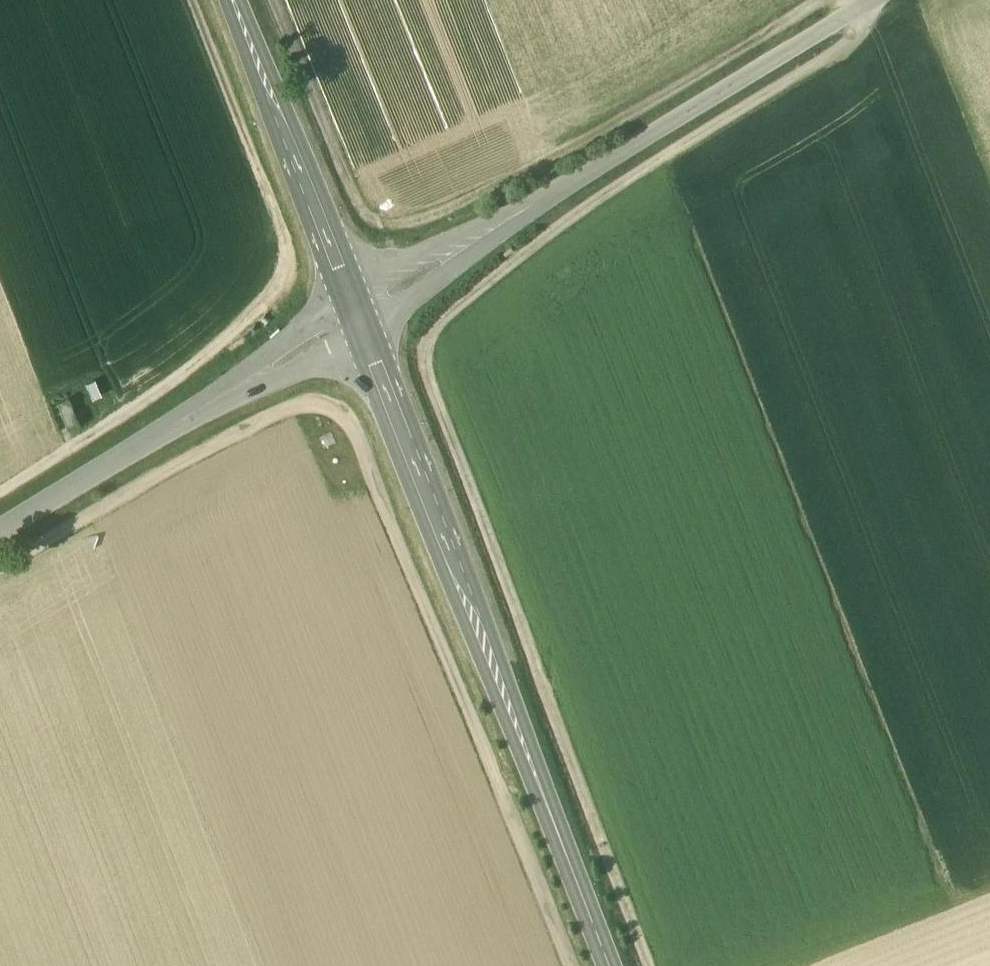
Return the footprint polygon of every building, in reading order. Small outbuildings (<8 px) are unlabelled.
[(94,379),(85,383),(91,399),(102,395),(94,379)] [(69,400),(58,405),(68,430),(79,426),(69,400)]
